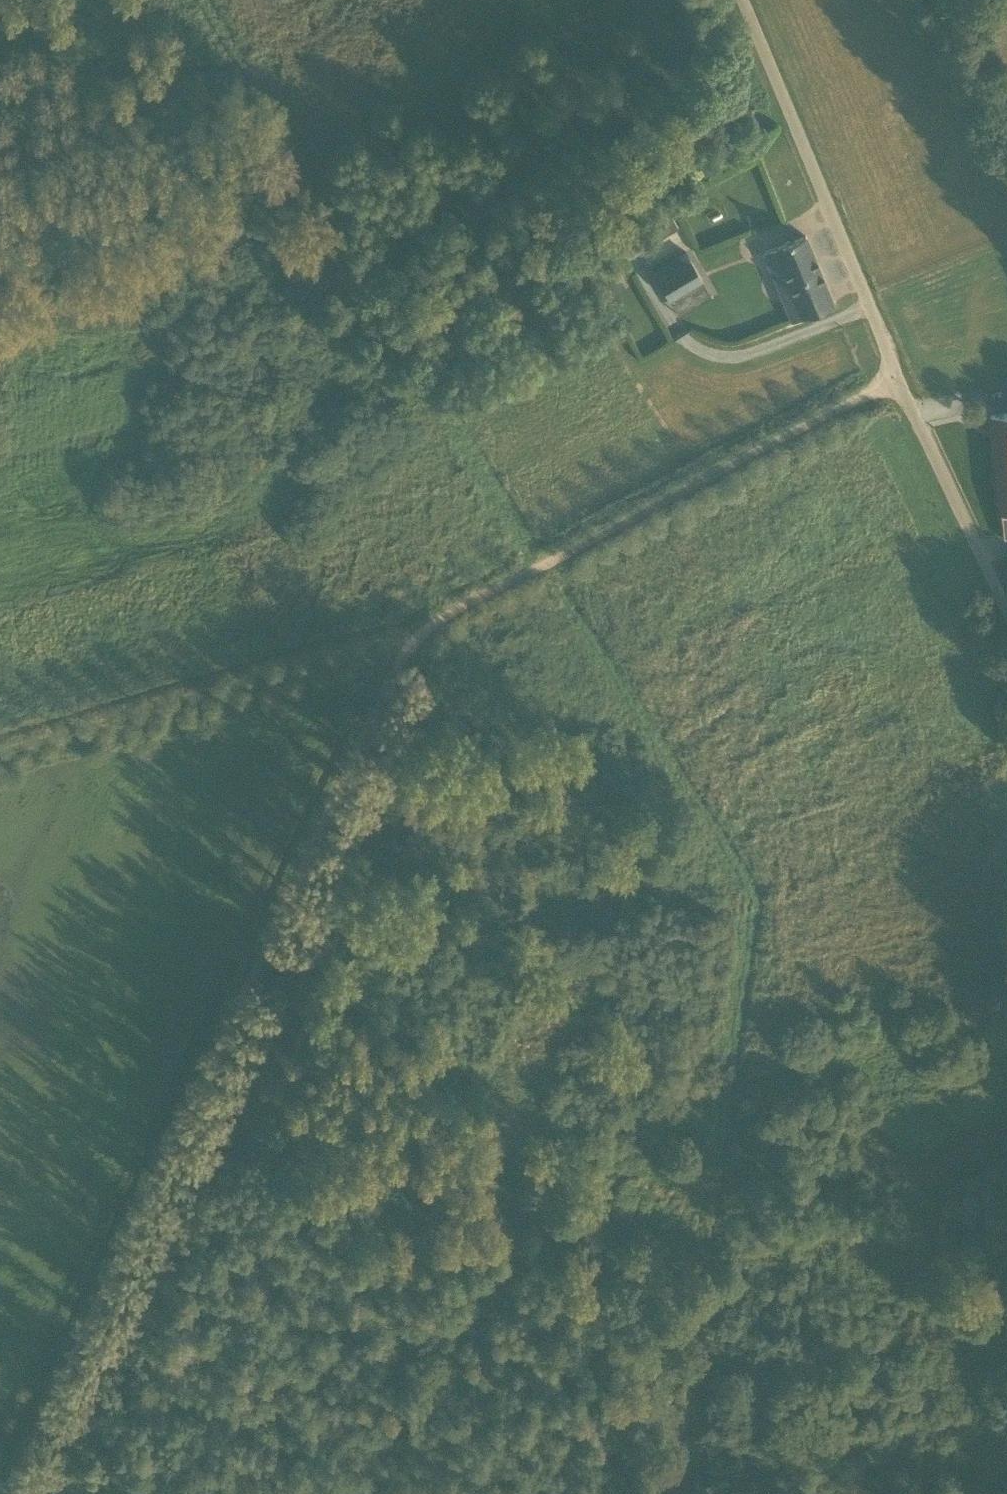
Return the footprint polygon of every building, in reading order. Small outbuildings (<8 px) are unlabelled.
[(628,229),(640,250),(678,227),(666,206),(628,229)] [(833,304),(805,235),(765,252),(793,321),(833,304)] [(653,270),(660,282),(669,298),(702,278),(686,251),(653,270)] [(990,415),(1004,537),(1006,537),(1006,413),(990,415)]
